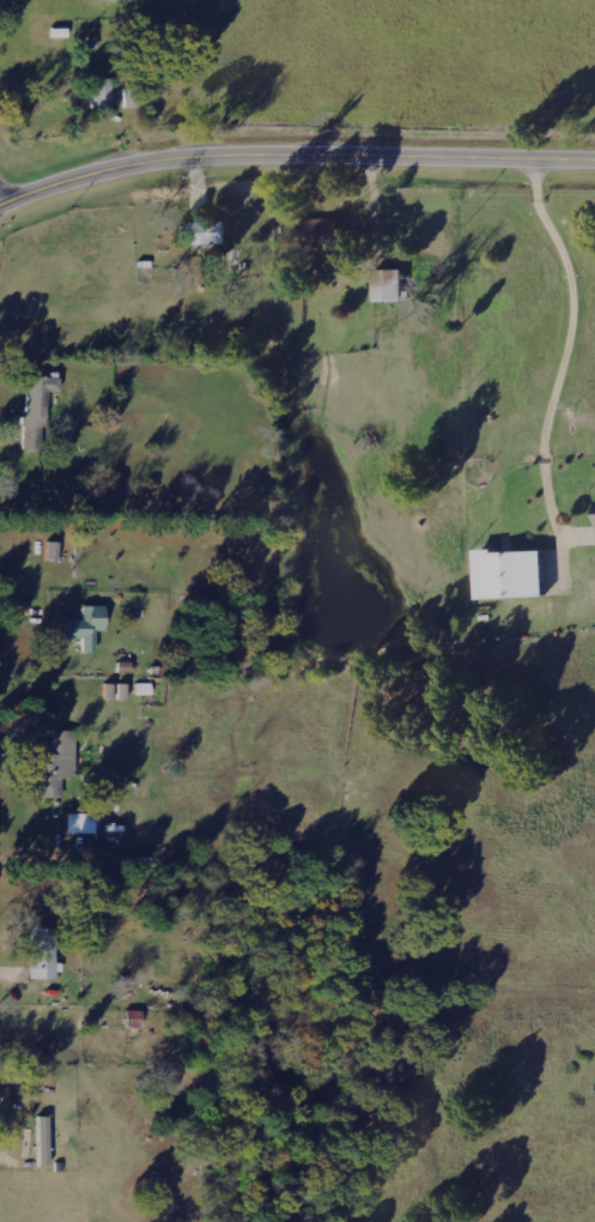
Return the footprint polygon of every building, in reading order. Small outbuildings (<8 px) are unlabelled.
[(112,77),(91,78),(91,109),(112,109),(112,77)] [(136,87),(123,88),(124,107),(137,106),(136,87)] [(192,217),(191,243),(229,244),(230,218),(192,217)] [(307,218),(308,247),(324,246),(325,271),(356,270),(354,243),(344,243),(343,217),(307,218)] [(59,377),(26,376),(24,449),(46,449),(47,391),(59,391),(59,377)] [(482,551),(484,597),(551,595),(549,548),(482,551)] [(96,651),(96,630),(107,630),(106,604),(82,605),(83,618),(67,618),(67,637),(82,637),(82,651),(96,651)] [(77,730),(53,730),(53,753),(35,753),(36,797),(61,797),(61,776),(77,776),(77,730)] [(95,833),(95,812),(67,812),(67,832),(95,833)] [(55,978),(56,927),(31,927),(30,978),(55,978)] [(49,1116),(36,1116),(37,1165),(50,1164),(49,1116)]
